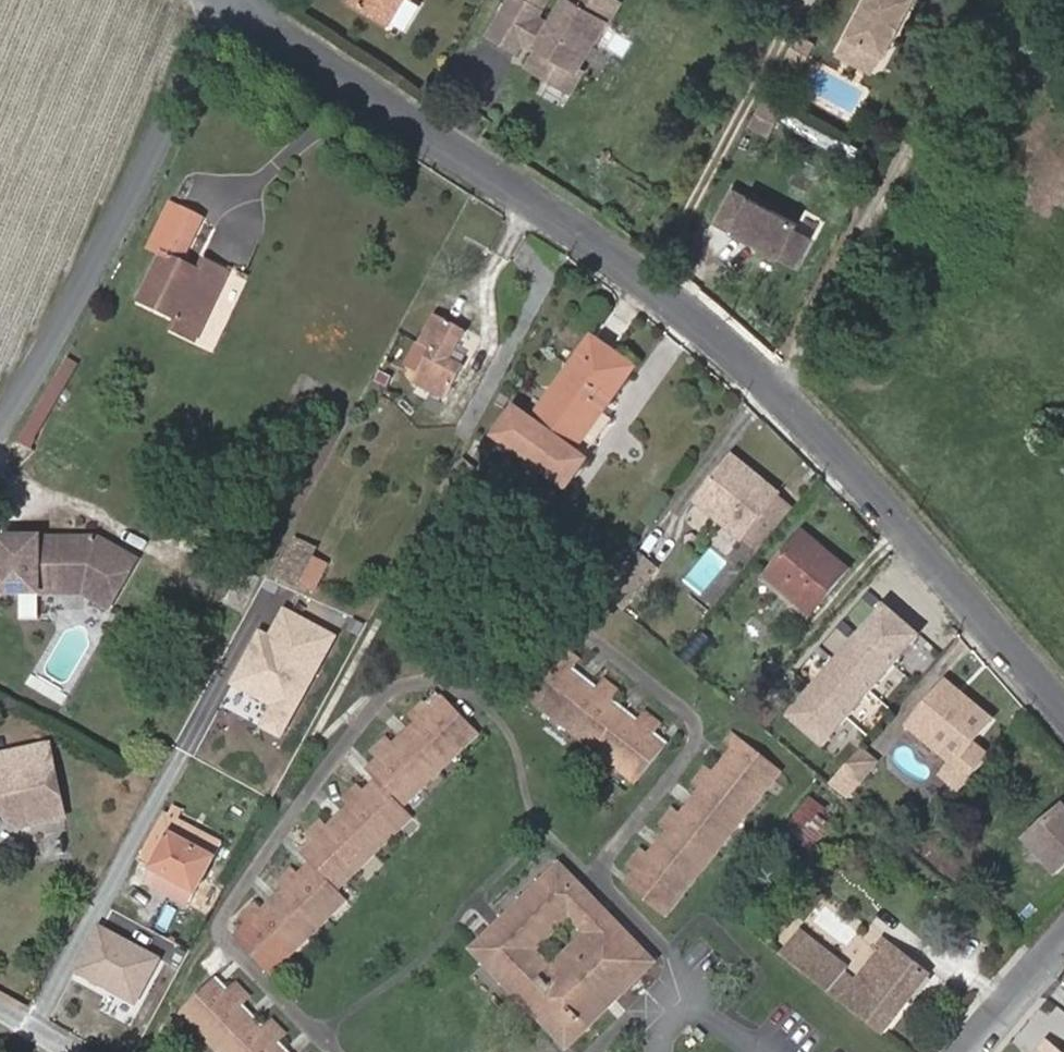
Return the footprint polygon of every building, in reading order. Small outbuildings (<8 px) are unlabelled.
[(388,22),(402,0),(353,0),(388,22)] [(506,5),(533,21),(525,35),(538,42),(527,62),(569,87),(582,66),(577,63),(604,16),(609,19),(620,0),(562,0),(550,21),(538,14),(542,7),(540,5),(543,0),(508,0),(506,5)] [(880,57),(884,59),(895,38),(891,36),(899,20),(904,22),(916,0),(868,0),(847,39),(880,57)] [(506,5),(490,32),(517,48),(525,35),(533,21),(506,5)] [(895,38),(904,22),(899,20),(891,36),(895,38)] [(871,75),(880,57),(847,39),(838,57),(871,75)] [(796,41),(787,58),(796,63),(805,46),(796,41)] [(779,112),(762,102),(750,123),(767,133),(779,112)] [(794,225),(731,190),(714,224),(793,267),(808,240),(792,231),(794,225)] [(166,253),(186,214),(170,206),(152,245),(165,252),(166,253)] [(166,253),(165,252),(140,302),(178,321),(173,332),(193,342),(227,271),(207,260),(202,270),(182,260),(201,221),(186,214),(166,253)] [(430,354),(418,375),(414,384),(444,401),(463,366),(451,358),(465,333),(435,315),(417,346),(430,354)] [(516,410),(496,438),(565,488),(585,461),(573,452),(632,369),(592,338),(532,421),(516,410)] [(430,354),(417,346),(405,368),(418,375),(430,354)] [(743,475),(747,470),(733,458),(729,463),(743,475)] [(756,556),(794,509),(747,470),(743,475),(729,463),(694,505),(756,556)] [(811,550),(816,545),(802,533),(798,539),(811,550)] [(811,550),(798,539),(764,580),(809,617),(847,571),(816,545),(811,550)] [(316,550),(295,540),(277,578),(296,588),(299,582),(315,590),(327,565),(312,558),(316,550)] [(0,552),(0,604),(0,607),(84,600),(109,613),(133,565),(93,545),(0,552)] [(232,587),(197,568),(188,585),(222,604),(232,587)] [(339,639),(282,608),(239,689),(271,706),(258,730),(283,744),(339,639)] [(885,609),(789,717),(822,745),(917,638),(885,609)] [(597,747),(639,781),(665,748),(656,740),(652,737),(660,727),(644,714),(636,724),(633,722),(623,714),(611,705),(619,694),(609,687),(602,681),(595,691),(570,672),(571,671),(578,662),(568,653),(533,697),(597,747)] [(957,699),(960,695),(946,683),(942,688),(957,699)] [(942,688),(907,730),(950,766),(939,778),(958,794),(988,758),(971,744),(990,721),(960,695),(957,699),(942,688)] [(436,707),(445,698),(442,694),(429,707),(433,710),(436,707)] [(597,747),(533,697),(529,702),(593,753),(597,747)] [(236,940),(267,971),(321,918),(343,897),(339,892),(337,891),(334,888),(409,815),(404,810),(400,806),(477,731),(476,731),(458,712),(445,698),(436,707),(433,710),(429,707),(425,702),(408,718),(413,722),(417,726),(413,730),(401,742),(396,747),(392,743),(387,738),(372,754),(376,759),(380,762),(368,773),(374,780),(378,783),(367,794),(366,794),(363,791),(358,786),(344,800),(348,805),(351,809),(341,819),(330,830),(326,826),(321,822),(306,837),(311,841),(313,843),(315,845),(311,849),(303,856),(309,862),(313,866),(304,875),(301,878),(297,874),(292,869),(277,884),(281,888),(281,889),(286,892),(264,913),(260,909),(256,905),(241,920),(245,924),(249,927),(246,930),(236,940)] [(417,726),(413,722),(392,743),(396,747),(401,742),(413,730),(417,726)] [(400,806),(404,810),(481,735),(477,731),(400,806)] [(639,875),(629,888),(663,915),(776,769),(732,733),(726,742),(731,746),(736,750),(717,774),(712,771),(707,767),(693,785),(698,789),(703,792),(684,817),(683,816),(679,813),(674,810),(661,826),(666,831),(671,835),(656,854),(653,858),(648,853),(642,849),(628,867),(634,871),(639,875)] [(25,804),(28,821),(61,815),(49,743),(17,749),(18,755),(11,756),(5,751),(0,752),(0,808),(25,804)] [(736,750),(731,746),(712,771),(717,774),(736,750)] [(597,747),(593,753),(634,786),(639,781),(597,747)] [(855,784),(875,761),(860,748),(840,770),(855,784)] [(380,762),(376,759),(365,770),(368,773),(380,762)] [(776,769),(663,915),(668,919),(782,773),(776,769)] [(844,796),(855,784),(840,770),(829,783),(844,796)] [(378,783),(374,780),(363,791),(366,794),(367,794),(378,783)] [(832,798),(819,788),(784,833),(808,852),(828,827),(817,818),(832,798)] [(703,792),(698,789),(679,813),(683,816),(684,817),(703,792)] [(0,808),(0,810),(16,823),(28,821),(25,804),(0,808)] [(348,805),(326,826),(330,830),(341,819),(351,809),(348,805)] [(1027,842),(1056,875),(1063,868),(1063,809),(1027,842)] [(413,820),(409,815),(334,888),(337,891),(339,892),(413,820)] [(165,876),(157,890),(189,907),(214,862),(213,859),(220,845),(175,820),(167,835),(144,823),(127,855),(159,873),(165,876)] [(671,835),(666,831),(648,853),(653,858),(656,854),(671,835)] [(313,843),(311,841),(300,852),(303,856),(311,849),(315,845),(313,843)] [(313,866),(309,862),(297,874),(301,878),(304,875),(313,866)] [(559,866),(504,920),(514,931),(484,961),(565,1045),(586,1025),(576,1015),(641,951),(600,910),(592,918),(585,910),(593,902),(559,866)] [(639,875),(634,871),(624,884),(629,888),(639,875)] [(165,876),(159,873),(151,887),(157,890),(165,876)] [(281,889),(281,888),(260,909),(264,913),(286,892),(281,889)] [(321,918),(267,971),(272,976),(347,902),(343,897),(321,918)] [(592,918),(600,910),(593,902),(585,910),(592,918)] [(514,931),(504,920),(473,950),(484,961),(514,931)] [(249,927),(245,924),(233,936),(236,940),(246,930),(249,927)] [(159,960),(99,927),(74,973),(134,1006),(159,960)] [(793,966),(881,1036),(927,976),(883,941),(877,950),(880,952),(855,983),(840,972),(843,968),(802,936),(784,958),(793,966)] [(576,1015),(586,1025),(651,962),(641,951),(576,1015)] [(277,1046),(275,1044),(283,1036),(270,1021),(261,1030),(239,1007),(247,999),(234,985),(225,993),(214,981),(184,1011),(224,1051),(283,1051),(277,1046)] [(184,1011),(179,1016),(214,1051),(224,1051),(184,1011)] [(1040,1051),(1060,1051),(1049,1042),(1040,1051)]
